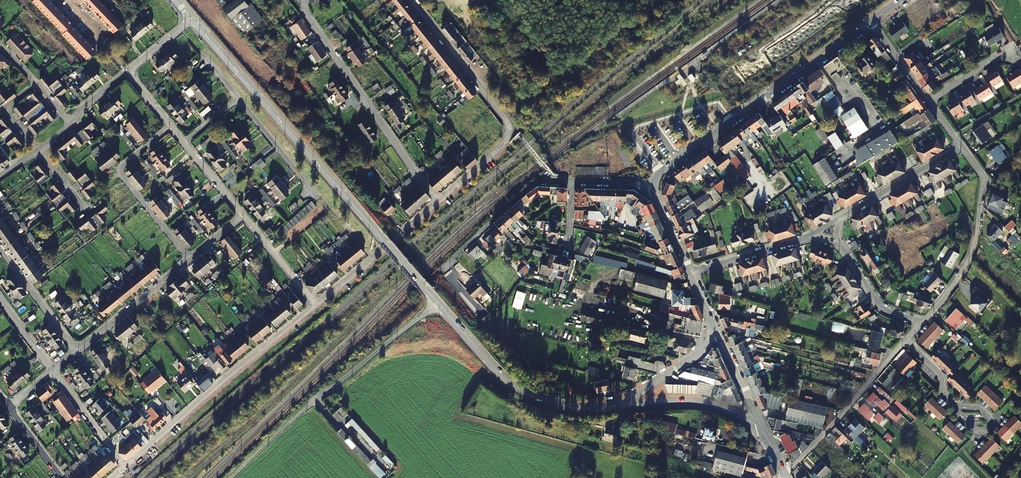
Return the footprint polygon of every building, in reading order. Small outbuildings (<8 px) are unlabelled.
[(32,2),(62,34),(73,25),(50,0),(34,0),(32,2)] [(243,35),(260,21),(249,6),(244,0),(235,0),(223,9),(243,35)] [(396,14),(401,10),(406,16),(412,11),(405,3),(399,8),(394,12),(395,13),(396,14)] [(249,6),(260,21),(263,19),(258,13),(251,4),(249,6)] [(402,22),(407,18),(412,24),(418,19),(412,11),(406,16),(401,20),(402,22)] [(147,21),(146,21),(144,19),(141,22),(142,23),(138,26),(144,33),(153,27),(147,21)] [(303,23),(305,22),(302,19),(292,26),(301,39),(310,32),(303,23)] [(413,29),(410,31),(412,34),(423,25),(418,19),(412,24),(411,25),(413,28),(413,29)] [(889,30),(895,40),(909,30),(902,21),(889,30)] [(995,30),(992,24),(985,29),(988,34),(995,30)] [(418,34),(420,37),(427,31),(423,25),(412,34),(415,37),(418,34)] [(132,34),(137,40),(144,33),(138,26),(134,30),(133,28),(130,31),(132,33),(132,34)] [(458,40),(447,26),(442,30),(453,44),(458,40)] [(1002,35),(999,30),(984,39),(987,43),(1002,35)] [(419,42),(421,45),(432,37),(427,31),(420,37),(422,40),(419,42)] [(6,42),(25,61),(28,59),(33,54),(27,48),(30,46),(26,42),(22,38),(20,40),(14,34),(9,39),(6,42)] [(427,45),(429,48),(436,42),(432,37),(421,45),(424,48),(427,45)] [(878,57),(883,53),(878,47),(881,45),(876,37),(871,41),(871,42),(869,44),(878,57)] [(319,45),(320,44),(317,41),(308,48),(318,61),(326,55),(319,45)] [(359,46),(356,42),(353,44),(346,48),(350,53),(354,50),(355,52),(359,50),(358,47),(359,46)] [(428,54),(430,56),(432,55),(433,54),(441,48),(436,42),(429,48),(431,51),(428,54)] [(474,52),(470,55),(462,45),(457,48),(468,62),(478,55),(477,53),(475,54),(474,52)] [(350,53),(348,54),(354,62),(355,61),(359,58),(358,56),(362,53),(363,53),(365,51),(363,48),(359,50),(355,52),(354,50),(350,53)] [(435,56),(438,59),(445,53),(441,48),(433,54),(432,55),(430,56),(432,59),(435,56)] [(177,58),(178,57),(173,51),(164,58),(171,65),(175,62),(176,63),(179,61),(177,58)] [(886,51),(883,53),(878,57),(881,60),(889,55),(886,51)] [(365,55),(364,56),(362,53),(358,56),(359,58),(355,61),(358,66),(368,59),(365,55)] [(437,65),(439,68),(450,59),(445,53),(438,59),(440,62),(437,65)] [(911,68),(919,64),(912,53),(904,58),(911,68)] [(5,65),(7,67),(10,64),(5,59),(0,54),(0,69),(5,65)] [(891,58),(889,55),(881,60),(883,64),(891,58)] [(936,55),(922,64),(921,62),(919,64),(911,68),(910,69),(914,74),(931,63),(936,59),(938,58),(936,55)] [(864,61),(859,65),(865,74),(876,66),(870,56),(864,60),(864,61)] [(842,78),(838,73),(846,67),(839,57),(825,67),(836,83),(842,78)] [(168,70),(167,68),(171,65),(164,58),(156,64),(162,70),(163,69),(165,72),(168,70)] [(444,68),(447,71),(454,65),(450,59),(439,68),(441,70),(444,68)] [(932,67),(931,65),(932,65),(931,63),(914,74),(918,79),(927,73),(926,70),(932,67)] [(937,70),(942,66),(941,64),(927,73),(918,79),(924,87),(942,76),(946,73),(945,71),(940,74),(937,70)] [(321,73),(327,68),(325,65),(318,70),(321,73)] [(446,77),(448,79),(459,70),(454,65),(447,71),(449,74),(446,77)] [(891,70),(892,71),(890,72),(896,81),(903,76),(899,69),(897,66),(891,70)] [(1019,68),(1013,72),(1013,73),(1007,77),(1014,87),(1020,82),(1020,71),(1019,68)] [(93,72),(91,69),(88,72),(89,73),(85,76),(91,84),(99,77),(94,71),(93,72)] [(821,69),(798,86),(807,99),(811,105),(817,101),(812,93),(816,90),(816,91),(817,91),(818,91),(820,91),(821,90),(821,89),(822,88),(822,87),(822,86),(821,86),(820,84),(823,82),(824,81),(824,80),(823,79),(822,77),(825,75),(821,69)] [(454,79),(456,82),(463,76),(459,70),(448,79),(450,82),(454,79)] [(1003,80),(997,71),(991,75),(991,73),(987,76),(991,82),(987,84),(993,93),(995,95),(998,93),(994,86),(1003,80)] [(946,73),(942,76),(924,87),(928,93),(938,87),(935,83),(942,79),(950,75),(948,72),(946,73)] [(680,74),(677,77),(684,87),(687,85),(684,80),(682,77),(680,74)] [(691,82),(695,78),(692,74),(687,77),(691,82)] [(66,101),(61,95),(67,90),(62,83),(57,77),(51,82),(46,75),(41,79),(48,87),(50,86),(57,94),(55,96),(65,109),(69,106),(66,102),(66,101)] [(91,84),(85,76),(81,80),(80,79),(76,81),(79,84),(78,85),(83,91),(91,84)] [(454,87),(457,90),(468,81),(463,76),(456,82),(458,84),(454,87)] [(342,88),(336,79),(330,84),(330,85),(328,87),(330,90),(332,89),(334,93),(342,88)] [(906,79),(902,82),(909,92),(913,89),(906,79)] [(457,90),(459,93),(462,90),(465,93),(472,87),(468,81),(457,90)] [(196,94),(200,91),(198,88),(202,85),(198,82),(190,88),(193,93),(194,92),(196,94)] [(993,93),(987,84),(987,83),(981,86),(973,90),(974,91),(980,101),(993,93)] [(202,85),(198,88),(200,91),(196,94),(199,98),(203,94),(205,97),(208,94),(210,93),(203,84),(202,85)] [(388,96),(397,91),(393,84),(384,89),(388,96)] [(829,87),(826,89),(829,94),(832,92),(835,90),(831,84),(828,86),(829,87)] [(805,108),(813,121),(816,119),(804,101),(807,99),(798,86),(792,90),(801,104),(803,103),(806,107),(805,108)] [(467,96),(463,99),(465,101),(471,97),(477,93),(472,87),(465,93),(467,96)] [(342,88),(334,93),(337,97),(335,98),(338,102),(341,100),(342,101),(348,97),(342,88)] [(6,100),(7,102),(16,95),(13,91),(6,96),(1,89),(0,90),(0,105),(6,100)] [(906,94),(912,103),(920,98),(913,89),(909,92),(906,94)] [(795,105),(799,112),(805,108),(806,107),(803,103),(801,104),(792,90),(774,104),(778,110),(781,108),(785,113),(795,105)] [(966,107),(975,101),(977,105),(981,102),(980,101),(974,91),(971,93),(969,90),(965,92),(966,94),(960,97),(960,98),(965,105),(966,107)] [(33,105),(24,112),(19,105),(15,108),(21,117),(23,115),(30,124),(28,125),(35,134),(39,131),(34,124),(47,114),(52,120),(56,117),(49,108),(48,110),(41,101),(43,100),(36,91),(32,95),(37,102),(33,105)] [(829,94),(824,97),(828,102),(836,97),(832,92),(829,94)] [(477,93),(471,97),(474,101),(480,97),(477,93)] [(199,98),(201,100),(200,101),(203,105),(212,98),(208,94),(205,97),(203,94),(199,98)] [(749,100),(746,97),(740,101),(743,105),(749,100)] [(836,97),(828,102),(842,123),(844,122),(854,139),(868,130),(855,108),(847,113),(845,114),(840,106),(842,105),(836,97)] [(119,104),(120,103),(116,98),(107,104),(113,112),(117,108),(119,109),(122,107),(119,104)] [(908,112),(917,106),(923,115),(929,110),(920,98),(912,103),(906,106),(905,107),(908,112)] [(965,105),(960,98),(957,100),(957,99),(953,101),(954,103),(948,106),(953,116),(955,114),(958,119),(959,118),(959,117),(963,115),(964,115),(965,115),(963,112),(964,111),(967,109),(966,107),(965,105)] [(180,103),(178,101),(175,103),(174,101),(168,106),(175,115),(182,109),(179,105),(180,103)] [(397,105),(395,102),(392,104),(391,102),(385,107),(391,115),(399,110),(396,106),(397,105)] [(110,116),(109,115),(113,112),(107,104),(99,111),(104,117),(105,116),(107,119),(110,116)] [(182,109),(175,115),(181,122),(187,118),(186,117),(189,114),(186,111),(185,112),(182,109)] [(349,119),(357,113),(355,110),(347,116),(349,119)] [(399,110),(391,115),(397,124),(403,120),(403,119),(405,117),(403,114),(402,115),(399,110)] [(933,115),(929,110),(923,115),(921,116),(925,121),(933,115)] [(766,129),(769,127),(760,113),(755,116),(762,126),(764,125),(766,129)] [(906,127),(920,120),(916,113),(903,120),(906,127)] [(784,121),(781,115),(767,123),(769,127),(773,133),(786,125),(784,121)] [(934,118),(933,115),(925,121),(928,125),(929,125),(937,121),(934,118)] [(8,145),(15,139),(20,146),(24,142),(17,133),(16,135),(9,126),(11,125),(4,116),(0,119),(0,121),(4,126),(0,130),(0,134),(8,145)] [(755,116),(751,119),(760,133),(762,132),(760,127),(762,126),(755,116)] [(474,120),(473,121),(470,117),(468,118),(487,144),(494,138),(485,127),(482,130),(474,120)] [(478,144),(481,149),(487,144),(468,118),(465,120),(469,125),(468,125),(475,135),(472,137),(478,144)] [(140,128),(133,119),(127,124),(128,125),(125,127),(128,130),(129,129),(132,134),(140,128)] [(757,135),(760,133),(751,119),(746,123),(753,132),(755,131),(757,135)] [(68,156),(62,150),(66,147),(75,140),(80,146),(88,141),(94,136),(88,129),(94,124),(91,120),(82,126),(84,128),(75,135),(73,133),(56,147),(58,149),(54,152),(61,162),(68,156)] [(360,130),(362,133),(363,134),(371,129),(365,120),(358,125),(359,126),(356,128),(359,131),(360,130)] [(746,123),(741,126),(751,140),(756,147),(758,146),(755,141),(758,139),(753,132),(746,123)] [(749,139),(750,141),(751,140),(741,126),(735,130),(743,141),(746,146),(749,143),(747,140),(749,139)] [(815,130),(822,142),(829,138),(822,126),(815,130)] [(983,144),(990,138),(993,136),(990,131),(987,130),(985,132),(980,126),(974,131),(983,144)] [(140,128),(132,134),(136,138),(134,139),(137,142),(140,140),(141,141),(146,136),(140,128)] [(241,134),(237,129),(229,136),(233,141),(233,140),(235,142),(239,139),(237,136),(241,134)] [(371,143),(377,138),(371,129),(363,134),(365,137),(366,139),(365,140),(367,143),(370,141),(371,143)] [(835,129),(827,134),(835,147),(843,142),(835,129)] [(732,162),(744,178),(749,174),(732,152),(739,147),(737,145),(743,141),(735,130),(718,143),(726,154),(732,162)] [(983,144),(974,131),(973,131),(983,144)] [(247,142),(249,141),(242,132),(241,134),(237,136),(239,139),(235,142),(238,146),(242,142),(244,145),(247,142)] [(886,150),(897,144),(889,132),(866,146),(857,151),(856,168),(861,165),(873,158),(875,157),(880,154),(886,150)] [(932,134),(936,140),(933,142),(939,152),(944,149),(942,146),(946,144),(943,138),(939,140),(935,132),(932,134)] [(214,139),(212,136),(201,145),(203,148),(214,139)] [(933,155),(939,152),(933,142),(930,143),(927,137),(924,139),(933,155)] [(925,146),(922,148),(928,159),(933,155),(924,139),(921,140),(925,146)] [(242,153),(251,146),(247,142),(244,145),(242,142),(238,146),(239,148),(242,153)] [(923,162),(928,159),(922,148),(919,150),(916,144),(913,145),(923,162)] [(1005,159),(995,146),(989,152),(998,164),(1005,159)] [(116,153),(111,148),(108,151),(109,152),(112,156),(115,159),(119,156),(116,153)] [(217,153),(219,152),(216,148),(214,151),(212,149),(207,154),(213,162),(221,157),(217,153)] [(164,157),(157,149),(151,153),(152,155),(149,157),(152,160),(153,159),(156,163),(164,157)] [(101,154),(103,157),(106,161),(104,163),(107,166),(108,168),(116,161),(115,159),(112,156),(110,158),(107,154),(104,151),(101,154)] [(470,151),(464,155),(472,165),(478,161),(477,160),(472,154),(470,151)] [(701,154),(710,167),(711,166),(709,163),(711,161),(713,165),(716,163),(715,162),(706,151),(701,154)] [(3,156),(2,154),(0,155),(0,167),(1,168),(9,162),(4,155),(3,156)] [(709,168),(710,167),(701,154),(696,158),(705,171),(706,170),(704,166),(706,165),(709,168)] [(732,162),(726,154),(715,162),(716,163),(721,171),(732,162)] [(472,165),(464,155),(463,156),(466,160),(463,162),(468,169),(472,165)] [(893,157),(897,163),(894,165),(900,175),(905,172),(903,169),(907,167),(903,161),(900,163),(896,156),(893,157)] [(98,163),(103,169),(107,166),(104,163),(106,161),(103,157),(101,159),(100,157),(96,160),(98,163)] [(164,157),(156,163),(159,167),(158,168),(161,171),(163,169),(164,170),(170,165),(164,157)] [(225,159),(224,161),(221,157),(213,162),(220,170),(226,166),(225,165),(228,162),(225,159)] [(259,166),(264,161),(262,158),(251,166),(254,169),(259,166)] [(452,160),(450,162),(446,158),(444,160),(456,173),(460,169),(452,160)] [(696,158),(691,162),(700,174),(701,174),(699,170),(701,168),(704,172),(705,171),(696,158)] [(837,180),(824,158),(812,165),(825,186),(836,180),(837,180)] [(950,159),(945,163),(951,173),(954,172),(957,178),(960,176),(955,168),(959,166),(955,161),(952,163),(950,159)] [(149,169),(151,167),(145,160),(143,162),(146,166),(149,169)] [(443,168),(451,178),(456,173),(444,160),(441,162),(445,166),(443,168)] [(887,160),(885,162),(894,178),(900,175),(894,165),(891,167),(887,160)] [(696,172),(698,176),(700,174),(691,162),(685,165),(692,174),(694,177),(695,178),(696,177),(694,174),(696,172)] [(886,169),(883,171),(889,182),(894,178),(885,162),(882,163),(886,169)] [(39,183),(40,185),(49,178),(46,173),(48,172),(40,163),(36,167),(41,173),(35,178),(35,179),(39,183)] [(948,175),(951,173),(945,163),(940,165),(950,182),(952,181),(948,175)] [(680,176),(683,180),(692,174),(685,165),(673,174),(677,179),(680,176)] [(947,184),(950,182),(940,165),(934,169),(940,179),(943,178),(947,184)] [(133,175),(136,177),(139,174),(137,172),(138,170),(135,166),(134,167),(130,170),(126,173),(130,178),(133,175)] [(434,168),(446,182),(451,178),(443,168),(441,170),(437,166),(434,168)] [(884,185),(889,182),(883,171),(880,173),(877,167),(874,168),(879,176),(875,178),(878,183),(882,181),(884,185)] [(433,177),(441,186),(446,182),(434,168),(432,170),(436,175),(433,177)] [(93,196),(88,189),(94,184),(84,171),(78,176),(73,169),(68,173),(75,182),(77,180),(84,189),(82,190),(89,199),(93,196)] [(942,187),(938,181),(940,179),(934,169),(929,172),(931,175),(928,177),(931,183),(934,181),(939,189),(942,187)] [(138,181),(142,177),(145,175),(142,172),(139,174),(136,177),(133,175),(130,178),(129,178),(136,187),(137,186),(140,183),(138,181)] [(425,176),(437,190),(441,186),(433,177),(431,179),(427,174),(425,176)] [(140,190),(148,183),(146,179),(144,180),(142,177),(138,181),(140,183),(137,186),(140,190)] [(271,188),(272,188),(273,190),(274,190),(278,187),(276,184),(280,181),(276,177),(267,184),(271,188)] [(675,204),(680,200),(679,199),(675,202),(673,197),(671,197),(670,196),(675,185),(669,177),(662,195),(668,207),(675,204)] [(187,186),(181,178),(175,183),(176,184),(173,186),(175,189),(177,188),(180,192),(187,186)] [(969,181),(967,178),(961,182),(962,182),(960,183),(960,182),(957,184),(959,187),(969,181)] [(706,191),(714,203),(715,203),(722,198),(719,193),(729,186),(723,179),(720,181),(715,185),(710,188),(706,191)] [(855,180),(858,186),(855,188),(861,198),(867,195),(865,192),(868,190),(865,184),(862,186),(857,179),(855,180)] [(287,189),(288,189),(281,180),(280,181),(276,184),(278,187),(274,190),(277,194),(281,190),(283,193),(286,190),(287,189)] [(55,203),(59,208),(61,211),(67,206),(72,212),(77,209),(70,200),(68,201),(61,193),(63,191),(56,183),(52,186),(57,193),(50,197),(51,198),(55,203)] [(913,186),(911,183),(906,186),(909,191),(912,196),(915,195),(919,201),(922,199),(917,192),(920,190),(917,184),(913,186)] [(849,184),(846,185),(856,202),(861,198),(855,188),(852,190),(849,184)] [(412,187),(424,202),(430,197),(421,187),(418,190),(414,185),(412,187)] [(847,193),(844,194),(850,205),(856,202),(846,185),(844,187),(847,193)] [(187,186),(180,192),(183,196),(182,197),(184,200),(187,198),(188,199),(194,194),(187,186)] [(516,204),(515,204),(520,210),(521,208),(526,204),(531,199),(536,196),(537,195),(540,194),(552,193),(559,187),(538,186),(530,191),(523,198),(516,204)] [(900,189),(910,206),(913,205),(909,198),(912,196),(909,191),(906,186),(900,189)] [(411,196),(420,206),(424,202),(412,187),(410,189),(413,194),(411,196)] [(558,205),(567,205),(568,191),(567,190),(566,189),(565,188),(559,187),(552,193),(549,196),(549,203),(552,203),(552,200),(557,199),(557,204),(558,205)] [(934,193),(931,188),(928,189),(925,191),(928,197),(931,195),(934,193)] [(587,196),(588,198),(589,197),(583,189),(577,189),(576,190),(576,191),(576,192),(575,207),(587,207),(588,202),(585,202),(585,197),(587,196)] [(598,200),(598,189),(583,189),(589,197),(591,200),(598,200)] [(684,189),(679,193),(683,198),(688,194),(684,189)] [(900,189),(895,192),(901,203),(904,201),(908,207),(910,206),(900,189)] [(281,201),(289,194),(286,190),(283,193),(281,190),(277,194),(278,196),(281,201)] [(617,208),(617,213),(613,224),(613,228),(615,228),(619,217),(625,204),(625,202),(625,190),(615,190),(614,207),(614,208),(617,208)] [(634,191),(625,190),(625,202),(625,204),(629,206),(627,209),(630,210),(631,210),(632,208),(639,211),(642,206),(650,201),(634,191)] [(845,208),(850,205),(844,194),(842,196),(838,190),(836,191),(840,199),(837,201),(840,207),(843,205),(845,208)] [(694,200),(702,211),(714,203),(706,191),(705,192),(694,200)] [(903,211),(899,204),(901,203),(895,192),(890,195),(892,199),(889,201),(892,206),(896,204),(900,212),(903,211)] [(411,196),(409,197),(405,193),(403,195),(415,210),(420,206),(411,196)] [(1003,197),(994,193),(987,208),(997,212),(998,209),(1002,211),(1004,206),(1000,204),(1003,197)] [(693,201),(688,194),(683,198),(681,200),(684,204),(681,206),(683,208),(693,201)] [(402,204),(410,214),(415,210),(403,195),(400,198),(404,202),(402,204)] [(159,206),(163,203),(161,201),(162,200),(159,196),(150,203),(154,207),(157,204),(159,206)] [(256,201),(257,199),(255,196),(252,198),(251,197),(245,202),(252,210),(259,205),(256,201)] [(820,200),(824,206),(821,208),(827,219),(833,215),(822,199),(820,200)] [(153,208),(159,216),(160,215),(164,212),(162,210),(166,207),(166,206),(169,204),(166,201),(163,203),(159,206),(157,204),(154,207),(153,208)] [(396,209),(388,201),(381,207),(389,216),(396,209)] [(655,211),(650,201),(642,206),(646,215),(655,211)] [(82,229),(88,224),(93,230),(107,220),(101,214),(108,208),(104,204),(95,211),(97,213),(88,220),(87,218),(78,225),(82,229)] [(515,204),(511,208),(519,218),(521,216),(525,221),(528,219),(525,216),(523,214),(520,210),(515,204)] [(668,207),(673,217),(679,214),(675,204),(668,207)] [(822,222),(827,219),(821,208),(817,210),(814,204),(811,206),(822,222)] [(264,207),(262,209),(259,205),(252,210),(258,219),(264,214),(263,213),(266,211),(264,207)] [(813,213),(810,215),(816,225),(822,222),(811,206),(809,207),(813,213)] [(873,206),(867,209),(874,220),(877,218),(881,224),(883,222),(878,215),(881,213),(878,207),(875,209),(873,206)] [(164,219),(169,214),(172,212),(169,208),(167,209),(166,207),(162,210),(164,212),(160,215),(164,219)] [(204,221),(211,215),(204,207),(198,212),(199,213),(196,215),(199,218),(200,217),(204,221)] [(518,219),(519,218),(511,208),(507,211),(516,222),(520,227),(522,225),(518,219)] [(875,227),(871,221),(874,220),(867,209),(862,212),(867,220),(873,229),(875,227)] [(811,228),(816,225),(810,215),(807,216),(804,210),(801,212),(811,228)] [(514,223),(516,222),(507,211),(503,215),(516,231),(518,229),(514,223)] [(583,212),(575,211),(574,218),(574,220),(587,219),(588,216),(586,216),(586,217),(583,217),(583,212)] [(657,216),(655,211),(646,215),(649,221),(657,216)] [(896,217),(892,211),(889,213),(886,215),(890,221),(893,219),(896,217)] [(857,215),(864,226),(866,224),(870,230),(873,229),(867,220),(862,212),(857,215)] [(687,216),(686,215),(681,218),(674,221),(678,229),(690,223),(695,220),(691,214),(687,216)] [(211,215),(204,221),(207,225),(205,226),(208,229),(210,227),(212,229),(218,224),(215,220),(211,215)] [(513,233),(516,231),(503,215),(499,219),(508,229),(509,227),(513,233)] [(865,234),(861,228),(864,226),(857,215),(852,219),(854,222),(851,224),(854,230),(857,228),(862,235),(865,234)] [(659,221),(657,216),(649,221),(651,225),(659,221)] [(1000,223),(1005,227),(1012,221),(1008,216),(1000,223)] [(625,219),(619,217),(615,228),(621,229),(625,219)] [(788,218),(790,225),(787,225),(790,237),(796,235),(795,231),(799,230),(797,224),(793,225),(791,217),(788,218)] [(11,221),(9,219),(5,222),(3,220),(0,221),(0,229),(11,221)] [(510,236),(513,240),(516,238),(508,229),(499,219),(495,223),(498,227),(502,233),(505,231),(509,236),(510,236)] [(778,228),(775,229),(778,241),(784,239),(779,220),(776,221),(778,228)] [(782,220),(779,220),(784,239),(790,237),(787,225),(783,226),(782,220)] [(11,221),(0,229),(0,237),(10,230),(8,227),(13,224),(11,221)] [(553,227),(551,226),(550,230),(558,233),(561,223),(554,221),(553,227)] [(683,239),(694,234),(690,223),(678,229),(683,239)] [(773,242),(778,241),(775,229),(772,230),(770,223),(768,224),(770,232),(766,233),(768,239),(772,238),(773,242)] [(183,236),(187,233),(185,230),(186,229),(183,225),(180,227),(174,232),(177,236),(181,233),(183,236)] [(987,234),(994,241),(1004,231),(997,225),(987,234)] [(664,230),(661,226),(653,229),(650,231),(648,232),(648,233),(650,233),(652,236),(655,234),(664,230)] [(264,232),(268,236),(274,231),(270,227),(264,232)] [(501,239),(500,239),(504,235),(502,233),(498,227),(490,234),(495,241),(496,240),(497,242),(501,239)] [(3,242),(18,231),(16,229),(12,232),(10,230),(0,237),(0,238),(3,242)] [(193,234),(190,230),(187,232),(187,233),(183,236),(181,233),(177,236),(176,237),(183,245),(184,244),(188,242),(186,239),(190,236),(193,234)] [(558,233),(550,230),(549,234),(549,236),(550,237),(549,241),(556,243),(558,233)] [(666,236),(664,230),(655,234),(656,237),(652,239),(656,241),(657,240),(666,236)] [(745,232),(746,234),(741,235),(744,244),(754,241),(752,234),(750,234),(749,230),(745,232)] [(20,234),(18,231),(3,242),(6,247),(17,240),(15,237),(20,234)] [(744,244),(741,235),(736,236),(736,234),(732,235),(733,239),(731,239),(734,247),(744,244)] [(1014,241),(1010,245),(1013,248),(1019,241),(1016,238),(1013,235),(1010,238),(1014,241)] [(193,237),(191,238),(190,236),(186,239),(188,242),(184,244),(187,248),(193,243),(196,241),(193,237)] [(669,243),(666,236),(657,240),(661,247),(669,243)] [(235,245),(228,237),(222,242),(222,243),(220,245),(223,248),(224,247),(227,251),(235,245)] [(6,247),(10,252),(25,241),(24,239),(19,242),(17,240),(6,247)] [(593,246),(585,240),(575,254),(584,260),(593,246)] [(27,244),(25,241),(10,252),(14,257),(24,250),(23,248),(27,244)] [(353,245),(351,242),(348,244),(352,248),(359,257),(365,253),(357,244),(354,247),(353,245)] [(657,248),(642,244),(641,247),(645,248),(645,249),(658,253),(660,256),(672,250),(669,243),(661,247),(658,248),(657,248)] [(706,252),(718,249),(716,244),(699,250),(695,251),(694,251),(696,258),(707,254),(706,252)] [(213,247),(217,252),(220,256),(223,254),(220,250),(215,245),(213,247)] [(235,245),(227,251),(230,255),(229,256),(231,259),(234,257),(235,258),(241,253),(235,245)] [(347,252),(355,261),(359,257),(352,248),(349,250),(348,249),(349,249),(346,246),(344,247),(347,252)] [(474,257),(480,251),(475,246),(469,251),(474,257)] [(641,251),(627,246),(624,256),(636,260),(638,260),(641,251)] [(796,248),(790,250),(793,262),(797,261),(799,269),(801,268),(796,248)] [(959,254),(949,248),(941,262),(951,268),(955,262),(954,261),(959,254)] [(14,257),(18,263),(33,252),(31,249),(26,253),(24,250),(14,257)] [(263,249),(255,254),(259,261),(267,256),(263,249)] [(820,262),(824,253),(814,249),(811,257),(813,258),(811,261),(815,263),(816,261),(820,262)] [(869,262),(872,266),(875,264),(866,249),(862,251),(868,261),(870,260),(871,261),(869,262)] [(342,256),(350,265),(355,261),(347,252),(344,255),(343,253),(341,250),(339,252),(342,256)] [(658,257),(653,255),(652,258),(658,260),(658,261),(664,258),(667,265),(673,265),(675,268),(680,266),(672,250),(660,256),(658,257)] [(793,270),(791,263),(793,262),(790,250),(785,252),(785,255),(790,271),(793,270)] [(464,263),(470,258),(464,251),(455,259),(466,271),(469,269),(464,263)] [(35,254),(33,252),(18,263),(21,268),(32,260),(30,258),(35,254)] [(779,253),(782,266),(786,265),(787,272),(790,271),(785,255),(785,252),(779,253)] [(779,267),(782,266),(779,253),(773,255),(779,274),(781,274),(779,267)] [(831,264),(834,257),(824,253),(820,262),(825,264),(824,266),(828,268),(829,264),(831,264)] [(344,269),(345,270),(350,265),(342,256),(339,259),(338,258),(338,257),(336,254),(333,256),(337,260),(343,268),(344,269)] [(208,263),(205,265),(208,269),(210,267),(212,269),(216,265),(213,262),(214,262),(209,256),(205,260),(208,263)] [(763,258),(757,260),(761,271),(764,270),(767,278),(769,277),(763,258)] [(21,268),(25,272),(40,262),(38,259),(33,263),(32,260),(21,268)] [(210,272),(208,269),(205,265),(208,263),(205,260),(204,259),(196,266),(197,267),(199,270),(202,268),(205,272),(207,275),(210,272)] [(339,266),(342,269),(343,268),(337,260),(334,263),(332,261),(328,263),(330,266),(326,270),(333,279),(338,275),(334,270),(339,266)] [(551,261),(545,260),(542,271),(536,270),(535,279),(547,282),(547,279),(548,274),(551,261)] [(760,280),(758,272),(761,271),(757,260),(751,261),(758,280),(760,280)] [(745,263),(749,275),(753,274),(755,281),(758,280),(751,261),(745,263)] [(25,272),(29,278),(39,270),(37,268),(42,264),(40,262),(25,272)] [(527,262),(516,271),(522,277),(532,268),(527,262)] [(559,277),(562,264),(556,262),(553,276),(559,277)] [(148,268),(154,275),(160,271),(156,267),(154,263),(150,266),(147,263),(145,265),(147,269),(148,268)] [(748,283),(746,276),(749,275),(745,263),(740,265),(741,269),(737,270),(739,277),(743,275),(746,284),(748,283)] [(558,281),(558,284),(555,298),(559,299),(562,286),(565,287),(569,266),(562,264),(559,277),(558,281)] [(143,272),(149,280),(154,275),(148,268),(147,269),(145,265),(142,268),(145,271),(143,272)] [(321,274),(328,283),(333,279),(326,270),(322,265),(320,267),(322,271),(323,270),(324,271),(321,274)] [(670,270),(661,268),(660,272),(663,273),(663,274),(668,275),(669,275),(671,275),(672,274),(674,279),(685,278),(680,266),(675,268),(670,270)] [(204,275),(202,274),(205,272),(202,268),(199,270),(197,267),(192,270),(200,279),(204,275)] [(833,282),(839,278),(841,281),(851,274),(848,269),(844,271),(842,268),(837,271),(839,275),(832,280),(833,282)] [(41,273),(39,270),(29,278),(32,283),(48,272),(46,270),(41,273)] [(137,277),(143,284),(149,280),(143,272),(142,273),(139,275),(136,272),(134,274),(137,278),(137,277)] [(313,274),(324,287),(328,283),(321,274),(318,276),(315,272),(313,274)] [(666,281),(633,272),(632,276),(635,277),(632,288),(635,289),(662,296),(663,292),(667,293),(668,291),(671,292),(670,303),(687,303),(697,303),(693,296),(686,297),(681,287),(689,286),(687,282),(674,285),(666,281)] [(942,280),(935,273),(923,285),(930,292),(942,280)] [(132,282),(137,289),(143,284),(137,277),(137,278),(134,274),(131,276),(134,280),(132,282)] [(311,282),(319,291),(324,287),(313,274),(310,276),(314,280),(311,282)] [(855,279),(851,274),(841,281),(843,283),(837,287),(838,290),(855,279)] [(16,280),(13,277),(7,281),(8,282),(5,284),(8,287),(12,291),(20,285),(16,280)] [(179,287),(182,291),(184,289),(185,290),(189,287),(182,278),(179,281),(181,285),(179,287)] [(858,284),(855,279),(838,290),(840,292),(846,288),(848,291),(858,284)] [(179,281),(178,280),(170,287),(170,288),(173,291),(175,290),(178,294),(179,294),(181,296),(184,293),(183,291),(182,291),(179,287),(181,285),(179,281)] [(303,282),(314,295),(319,291),(311,282),(309,284),(305,280),(303,282)] [(126,286),(132,293),(137,289),(132,282),(131,282),(128,285),(125,281),(122,284),(125,287),(126,286)] [(483,290),(475,281),(466,290),(474,298),(483,290)] [(721,289),(722,286),(711,283),(709,290),(719,293),(730,295),(731,296),(732,292),(721,289)] [(120,291),(126,298),(132,293),(126,286),(125,287),(122,284),(120,286),(122,289),(120,291)] [(861,289),(858,284),(848,291),(849,293),(843,297),(845,300),(853,294),(855,298),(860,294),(858,291),(861,289)] [(20,285),(12,291),(15,295),(14,296),(16,299),(19,297),(20,298),(26,293),(23,289),(20,285)] [(986,308),(985,307),(986,306),(987,306),(992,300),(975,286),(970,292),(976,297),(970,303),(980,312),(982,313),(986,308)] [(177,297),(176,295),(178,294),(175,290),(173,291),(170,288),(166,292),(171,297),(174,300),(177,297)] [(114,296),(114,295),(119,300),(120,302),(126,298),(120,291),(119,292),(117,293),(114,290),(111,292),(114,296)] [(115,307),(120,302),(119,300),(114,295),(114,296),(111,292),(108,295),(111,298),(109,299),(115,307)] [(286,295),(297,308),(302,304),(295,295),(291,298),(290,297),(291,296),(288,293),(286,295)] [(719,309),(729,309),(730,295),(719,293),(719,309)] [(923,306),(930,309),(932,304),(915,297),(913,301),(917,302),(917,301),(919,302),(918,304),(916,309),(921,311),(923,306)] [(62,300),(56,304),(61,313),(69,307),(66,303),(67,302),(65,299),(62,300)] [(104,304),(110,311),(115,307),(109,299),(108,300),(105,303),(103,299),(100,301),(100,302),(103,305),(104,304)] [(278,308),(286,317),(290,314),(286,309),(289,306),(285,300),(280,304),(281,306),(278,308)] [(98,309),(104,316),(110,311),(104,304),(103,305),(100,302),(100,301),(97,304),(100,307),(98,309)] [(851,305),(849,302),(843,306),(845,309),(847,312),(852,308),(851,305)] [(697,303),(687,303),(692,315),(669,309),(667,313),(674,315),(694,320),(703,317),(697,303)] [(273,312),(281,321),(286,317),(278,308),(275,304),(273,306),(276,310),(273,312)] [(862,318),(870,313),(864,304),(858,308),(859,309),(856,311),(861,319),(862,318)] [(73,310),(72,311),(69,307),(61,313),(68,321),(74,317),(73,315),(75,313),(73,310)] [(946,320),(952,327),(955,324),(958,327),(962,322),(959,320),(963,315),(956,309),(946,320)] [(631,323),(583,310),(580,319),(620,330),(621,326),(630,328),(631,323)] [(265,312),(276,325),(281,321),(273,312),(270,315),(267,311),(265,312)] [(580,321),(544,312),(543,316),(579,325),(579,323),(580,321)] [(703,317),(694,320),(674,315),(673,318),(682,320),(681,325),(674,324),(673,328),(673,331),(698,336),(703,317)] [(731,324),(747,328),(745,335),(748,336),(754,337),(757,324),(756,324),(747,322),(745,321),(734,319),(730,318),(718,315),(723,327),(731,324)] [(257,319),(261,323),(258,324),(266,334),(271,329),(263,320),(260,316),(257,319)] [(478,320),(483,327),(488,322),(483,316),(478,320)] [(757,324),(764,325),(765,318),(758,316),(756,324),(757,324)] [(965,320),(972,327),(974,323),(968,317),(965,320)] [(135,326),(136,326),(131,320),(127,324),(130,327),(128,329),(131,333),(133,331),(134,332),(137,329),(135,326)] [(127,324),(126,322),(118,329),(119,330),(122,334),(124,332),(127,336),(128,337),(129,338),(133,335),(131,333),(128,329),(130,327),(127,324)] [(250,324),(261,337),(266,334),(258,324),(256,326),(252,322),(250,324)] [(927,348),(935,339),(943,330),(935,323),(931,326),(932,327),(930,329),(929,328),(926,326),(924,329),(921,332),(924,334),(925,335),(923,337),(922,336),(919,340),(927,348)] [(247,326),(251,330),(248,333),(256,342),(261,337),(250,324),(247,326)] [(886,329),(884,333),(902,337),(904,332),(903,332),(905,327),(900,325),(899,331),(892,329),(891,332),(889,331),(890,330),(886,329)] [(43,332),(40,334),(43,338),(44,337),(46,339),(49,336),(48,335),(53,332),(49,327),(43,332)] [(631,328),(630,332),(629,339),(643,343),(646,332),(631,328)] [(125,339),(125,338),(127,336),(124,332),(122,334),(119,330),(115,334),(120,340),(122,342),(125,339)] [(726,333),(732,345),(742,341),(749,338),(748,336),(745,335),(743,335),(740,335),(738,336),(737,336),(735,337),(734,335),(733,332),(732,330),(726,333)] [(869,346),(879,348),(883,333),(873,331),(869,346)] [(49,336),(46,339),(43,342),(46,346),(49,344),(49,343),(53,341),(54,343),(59,340),(53,332),(48,335),(49,336)] [(961,332),(957,336),(966,344),(969,341),(966,338),(961,332)] [(237,341),(244,351),(248,347),(244,342),(248,339),(243,334),(238,337),(240,339),(237,341)] [(231,339),(235,343),(232,345),(240,354),(244,351),(237,341),(234,337),(231,339)] [(690,342),(676,339),(673,350),(686,353),(690,347),(690,342)] [(53,341),(49,343),(51,346),(49,347),(52,350),(55,348),(55,349),(62,344),(59,340),(54,343),(53,341)] [(749,341),(743,344),(742,341),(732,345),(734,350),(752,343),(751,341),(749,342),(749,341)] [(229,348),(226,343),(223,345),(228,350),(234,358),(234,359),(240,354),(232,345),(229,348)] [(749,346),(753,345),(752,343),(734,350),(737,357),(747,352),(746,349),(749,348),(749,346)] [(218,354),(220,357),(221,357),(227,364),(232,361),(231,360),(234,358),(228,350),(225,353),(219,346),(214,349),(216,351),(218,354)] [(101,352),(102,351),(100,347),(97,349),(97,348),(90,353),(97,361),(104,356),(101,352)] [(716,358),(716,359),(721,356),(717,347),(716,347),(715,347),(714,347),(706,356),(708,356),(716,358)] [(611,359),(637,367),(639,361),(639,359),(628,356),(627,359),(616,356),(618,349),(614,348),(612,355),(611,359)] [(751,352),(756,351),(755,349),(747,352),(737,357),(740,363),(750,359),(748,355),(752,354),(751,352)] [(870,360),(879,362),(881,354),(872,352),(872,351),(866,350),(866,353),(864,352),(863,352),(862,357),(865,358),(864,360),(866,360),(865,363),(869,364),(870,360)] [(221,369),(226,366),(220,359),(221,358),(220,357),(218,354),(216,351),(211,355),(209,357),(208,358),(206,360),(208,363),(209,364),(214,370),(214,371),(219,367),(221,369)] [(949,373),(948,374),(951,376),(953,374),(957,370),(954,367),(956,366),(949,359),(942,353),(940,355),(937,352),(932,358),(935,361),(936,360),(938,363),(938,364),(940,366),(941,367),(945,371),(946,370),(949,373)] [(764,359),(758,357),(758,356),(757,355),(750,359),(740,363),(743,369),(752,365),(760,361),(763,362),(764,359)] [(896,368),(904,375),(916,362),(908,355),(896,368)] [(108,359),(107,360),(104,356),(97,361),(103,370),(109,365),(108,364),(111,362),(108,359)] [(716,359),(715,359),(720,370),(726,367),(721,356),(716,359)] [(851,357),(850,364),(861,366),(862,358),(851,357)] [(639,361),(637,367),(653,373),(655,373),(664,368),(661,362),(656,361),(654,362),(653,365),(639,361)] [(756,372),(761,370),(764,368),(760,361),(752,365),(743,369),(746,376),(756,372)] [(118,362),(108,369),(111,374),(122,367),(118,362)] [(76,376),(78,379),(81,376),(79,374),(84,371),(80,366),(74,371),(71,373),(75,377),(76,376)] [(134,377),(139,373),(133,366),(129,370),(134,377)] [(192,384),(191,382),(194,380),(183,366),(178,370),(184,377),(178,383),(185,391),(192,384)] [(21,376),(25,380),(29,376),(22,367),(18,371),(19,372),(18,374),(20,377),(21,376)] [(622,378),(633,381),(636,370),(625,367),(622,378)] [(732,378),(726,367),(720,370),(723,377),(720,377),(719,374),(709,372),(709,370),(706,370),(706,371),(692,367),(690,373),(720,380),(721,383),(732,378)] [(607,372),(595,369),(594,374),(597,374),(613,379),(614,373),(607,371),(607,372)] [(903,377),(894,369),(889,375),(890,376),(883,384),(890,390),(903,377)] [(143,381),(152,392),(166,380),(157,370),(143,381)] [(852,375),(864,378),(865,374),(853,370),(852,375)] [(14,381),(17,385),(25,380),(21,376),(20,377),(18,374),(15,371),(11,373),(14,377),(16,380),(14,381)] [(79,374),(81,376),(78,379),(75,381),(77,384),(81,382),(84,380),(86,382),(90,379),(84,371),(79,374)] [(725,390),(727,389),(735,385),(732,378),(721,383),(720,380),(690,373),(685,371),(678,376),(691,380),(690,386),(666,385),(665,389),(664,393),(699,393),(702,393),(721,399),(722,395),(725,390)] [(203,372),(194,380),(204,391),(216,381),(209,373),(208,375),(206,373),(205,374),(203,372)] [(751,386),(761,381),(756,372),(746,376),(751,386)] [(594,374),(593,374),(597,393),(617,388),(616,381),(609,383),(608,379),(598,381),(597,374),(594,374)] [(970,389),(972,388),(965,381),(958,375),(956,377),(953,374),(951,376),(948,380),(951,383),(952,382),(955,385),(954,386),(958,389),(962,392),(962,391),(966,395),(965,395),(968,398),(973,392),(970,389)] [(8,383),(13,389),(17,385),(14,381),(16,380),(14,377),(12,378),(11,377),(7,380),(9,382),(8,383)] [(843,383),(855,387),(857,382),(841,378),(840,383),(843,383)] [(84,380),(81,382),(82,384),(81,385),(84,390),(93,383),(90,379),(86,382),(84,380)] [(765,390),(761,381),(751,386),(755,396),(763,392),(765,390)] [(841,390),(853,393),(855,387),(843,383),(841,390)] [(743,404),(735,385),(727,389),(731,398),(733,404),(739,406),(743,404)] [(978,393),(982,397),(982,396),(985,398),(984,399),(981,402),(984,405),(987,407),(990,404),(991,404),(993,405),(992,406),(996,410),(1004,402),(995,393),(986,385),(978,393)] [(48,391),(44,386),(35,393),(42,402),(51,395),(48,391)] [(874,393),(871,396),(872,397),(869,401),(876,407),(878,405),(885,411),(891,405),(895,400),(880,387),(877,390),(882,395),(884,393),(886,394),(884,396),(888,400),(887,401),(885,399),(883,401),(874,393)] [(731,398),(727,389),(725,390),(722,395),(731,398)] [(60,412),(71,404),(61,391),(56,395),(57,396),(58,399),(53,403),(60,412)] [(769,409),(767,405),(766,403),(770,402),(767,396),(772,397),(773,394),(764,392),(763,392),(755,396),(763,411),(769,409)] [(731,398),(722,395),(721,399),(733,404),(731,398)] [(107,406),(99,398),(91,405),(94,408),(95,408),(96,410),(95,411),(98,414),(107,406)] [(788,408),(787,408),(786,414),(823,423),(827,407),(818,405),(816,405),(816,404),(791,398),(788,408)] [(925,406),(933,414),(941,421),(948,413),(943,409),(947,404),(944,401),(941,399),(937,403),(932,399),(925,406)] [(910,412),(898,401),(895,403),(905,413),(907,412),(909,413),(910,412)] [(78,414),(71,404),(60,412),(68,422),(72,418),(78,414)] [(875,413),(864,404),(859,410),(871,420),(873,418),(872,417),(875,413)] [(151,407),(145,412),(142,414),(146,419),(148,421),(154,429),(167,418),(162,413),(163,412),(158,406),(153,410),(151,407)] [(897,422),(902,416),(892,406),(886,412),(897,422)] [(33,409),(27,414),(30,418),(34,415),(35,417),(39,414),(37,412),(39,411),(36,407),(33,409)] [(127,416),(137,427),(146,419),(142,414),(140,411),(137,408),(127,416)] [(121,425),(110,411),(101,419),(109,428),(109,427),(110,428),(110,429),(112,431),(113,432),(121,425)] [(34,415),(30,418),(36,426),(40,423),(39,421),(42,418),(43,418),(45,416),(42,412),(40,414),(39,414),(35,417),(34,415)] [(886,418),(880,412),(875,418),(880,423),(886,418)] [(80,417),(78,414),(72,418),(75,422),(77,420),(78,419),(80,417)] [(781,425),(788,426),(789,421),(769,416),(767,421),(770,427),(780,429),(781,425)] [(1011,422),(1010,421),(1007,418),(1005,420),(1001,423),(1004,426),(1005,427),(1003,429),(1003,428),(998,432),(1006,440),(1015,432),(1020,426),(1020,422),(1015,416),(1012,419),(1012,420),(1011,422)] [(45,419),(44,420),(42,418),(39,421),(40,423),(36,426),(40,430),(46,426),(46,425),(48,423),(45,419)] [(850,424),(860,433),(864,427),(854,419),(850,424)] [(9,424),(6,420),(2,423),(0,420),(0,421),(0,431),(9,424)] [(147,427),(151,432),(154,429),(148,421),(144,425),(146,428),(147,427)] [(675,432),(676,428),(676,425),(662,422),(660,428),(675,432)] [(963,424),(960,422),(956,426),(951,422),(944,429),(952,436),(960,444),(966,436),(962,432),(966,427),(963,424)] [(861,444),(863,441),(857,435),(860,433),(850,424),(845,430),(861,444)] [(701,431),(705,432),(703,438),(715,441),(717,435),(716,435),(716,433),(714,433),(714,431),(710,430),(710,428),(708,428),(708,426),(702,425),(701,431)] [(835,429),(842,435),(838,439),(836,442),(840,446),(849,436),(838,425),(835,429)] [(813,435),(814,436),(817,436),(819,434),(820,434),(822,428),(816,427),(813,435)] [(338,433),(347,442),(352,438),(343,428),(338,433)] [(618,443),(619,440),(616,439),(618,431),(607,428),(604,437),(602,436),(602,439),(618,443)] [(380,449),(362,429),(358,432),(377,452),(380,449)] [(695,433),(680,429),(679,433),(694,437),(695,433)] [(792,441),(788,433),(778,430),(784,445),(792,441)] [(845,430),(860,444),(861,444),(845,430)] [(122,433),(120,431),(117,433),(114,436),(109,440),(113,445),(122,438),(123,438),(126,436),(123,434),(122,433)] [(834,440),(833,441),(840,447),(840,446),(836,442),(838,439),(831,433),(829,435),(834,440)] [(16,442),(20,439),(16,434),(10,439),(11,439),(8,441),(11,446),(12,445),(14,447),(18,444),(16,442)] [(145,444),(148,441),(143,435),(137,441),(131,435),(125,440),(128,444),(128,443),(136,451),(145,444)] [(838,450),(840,448),(840,447),(833,441),(834,440),(829,435),(826,438),(831,443),(838,450)] [(989,442),(987,444),(987,443),(984,440),(981,443),(978,446),(980,449),(981,449),(979,451),(979,450),(975,454),(983,462),(991,454),(1001,446),(992,437),(988,441),(989,442)] [(368,465),(372,460),(352,438),(347,442),(368,465)] [(11,449),(13,453),(16,451),(16,450),(20,448),(22,450),(26,447),(20,439),(16,442),(18,444),(14,447),(11,449)] [(799,447),(796,439),(792,441),(784,445),(792,463),(808,447),(803,442),(801,443),(799,447)] [(128,459),(136,451),(128,443),(128,444),(118,452),(124,459),(128,459)] [(822,453),(834,464),(843,455),(838,450),(831,443),(822,453)] [(20,458),(29,451),(26,447),(22,450),(20,448),(16,450),(18,453),(17,454),(20,458)] [(703,466),(720,471),(725,451),(718,449),(714,463),(704,460),(704,461),(703,466)] [(97,455),(109,469),(115,464),(103,451),(100,454),(99,453),(97,455)] [(748,457),(725,451),(720,471),(742,477),(744,471),(744,469),(748,457)] [(96,463),(105,473),(109,469),(97,455),(95,457),(99,461),(96,463)] [(88,463),(100,477),(105,473),(96,463),(94,466),(90,462),(88,463)] [(823,462),(811,474),(815,477),(821,477),(830,468),(823,462)] [(92,477),(99,477),(100,477),(88,463),(85,466),(89,470),(87,472),(92,477)] [(748,467),(747,470),(759,473),(761,476),(767,473),(770,477),(773,477),(774,477),(776,476),(776,475),(770,464),(767,465),(757,470),(748,467)] [(84,477),(92,477),(87,472),(84,474),(81,470),(79,472),(84,477)]
